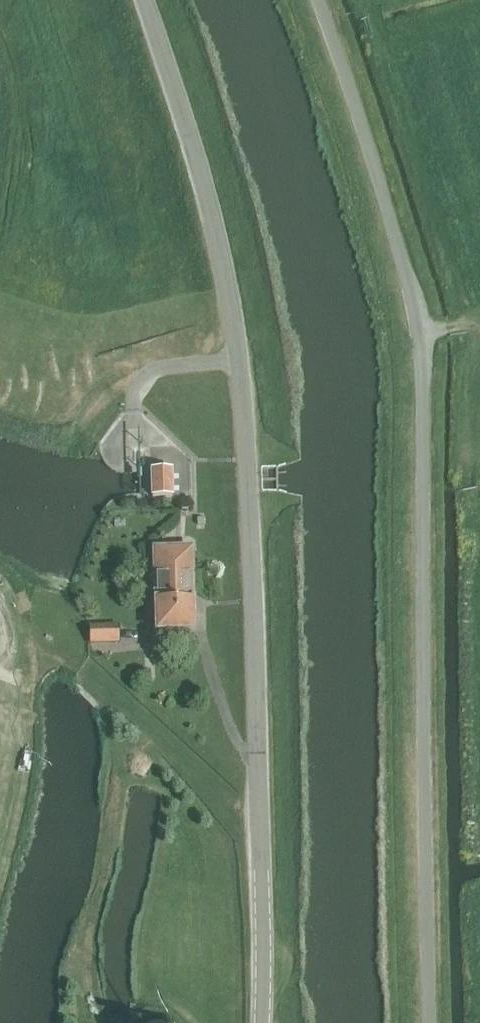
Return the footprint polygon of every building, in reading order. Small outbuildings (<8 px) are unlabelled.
[(172,497),(171,471),(150,471),(150,498),(172,497)] [(151,551),(154,632),(194,631),(191,549),(151,551)] [(89,627),(89,643),(119,643),(119,627),(89,627)]
